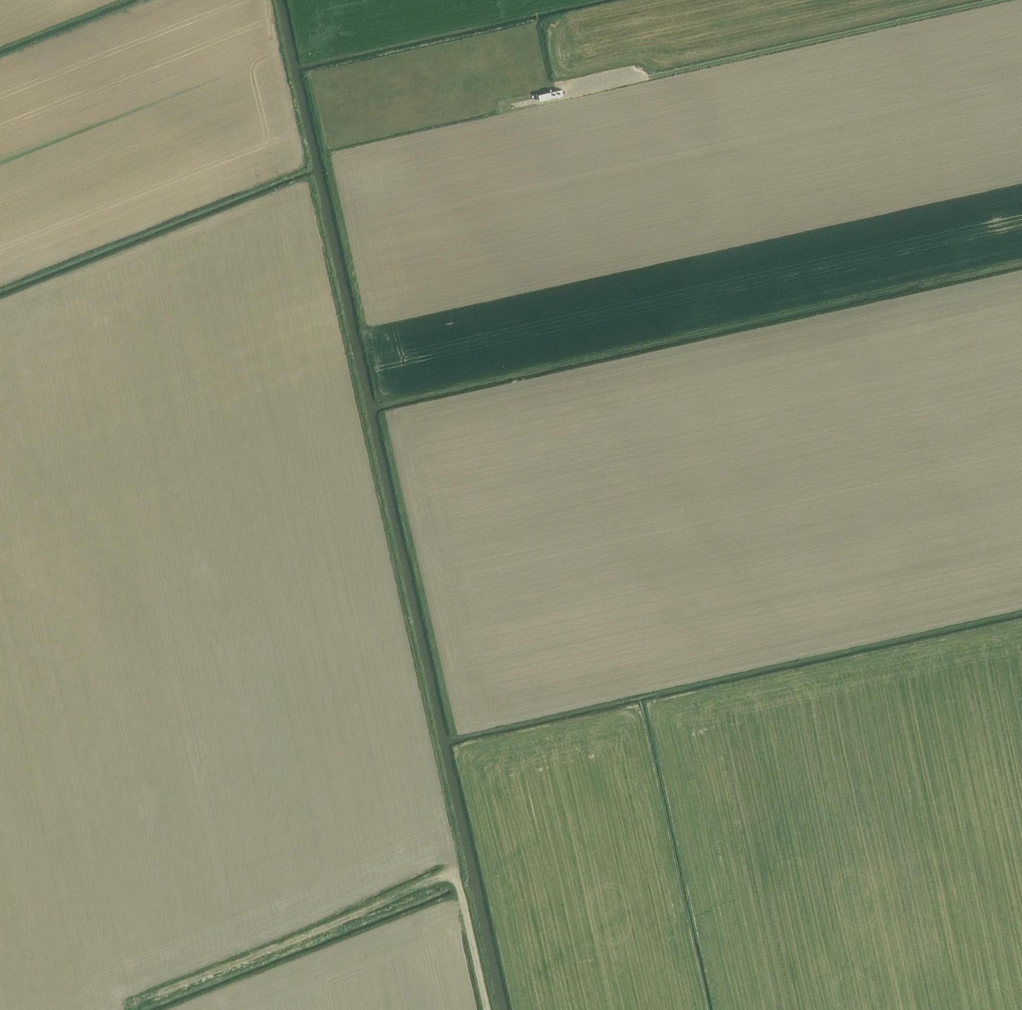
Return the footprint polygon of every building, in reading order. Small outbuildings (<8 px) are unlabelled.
[(558,97),(557,91),(536,93),(537,99),(558,97)]
